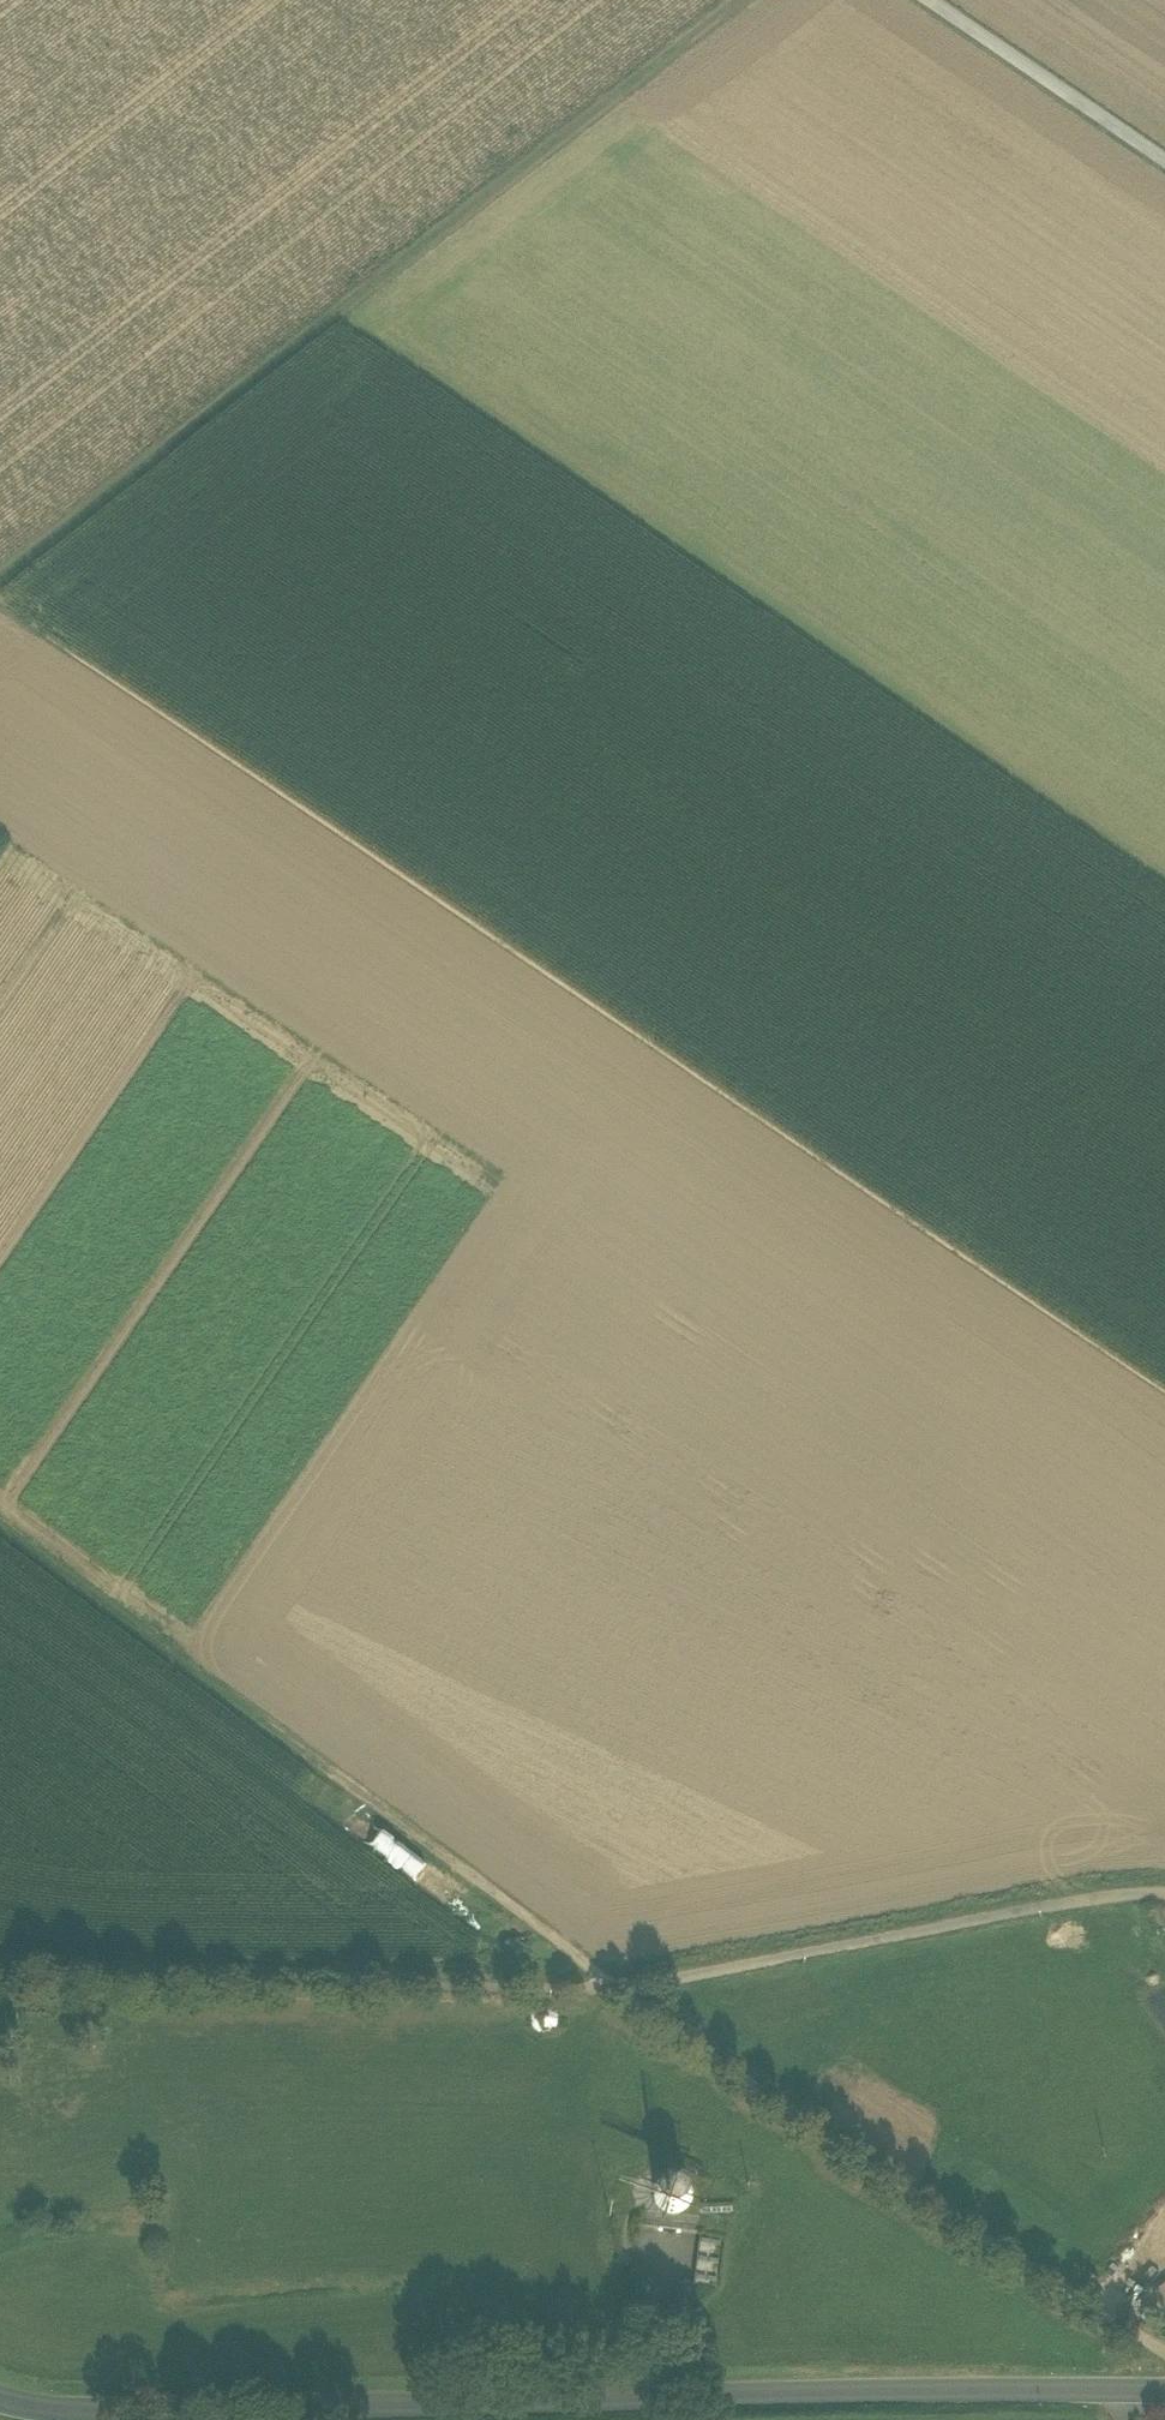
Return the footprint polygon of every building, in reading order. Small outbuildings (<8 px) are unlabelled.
[(653,2192),(652,2198),(654,2204),(657,2210),(662,2214),(668,2216),(674,2216),(681,2215),(686,2211),(690,2206),(692,2201),(693,2194),(691,2188),(688,2183),(683,2179),(677,2176),(671,2176),(664,2178),(659,2181),(655,2186),(653,2192)] [(701,2224),(701,2220),(641,2214),(640,2229),(700,2235),(701,2224)] [(719,2244),(700,2242),(695,2284),(714,2286),(719,2244)] [(675,2317),(690,2318),(692,2285),(677,2284),(675,2317)]
